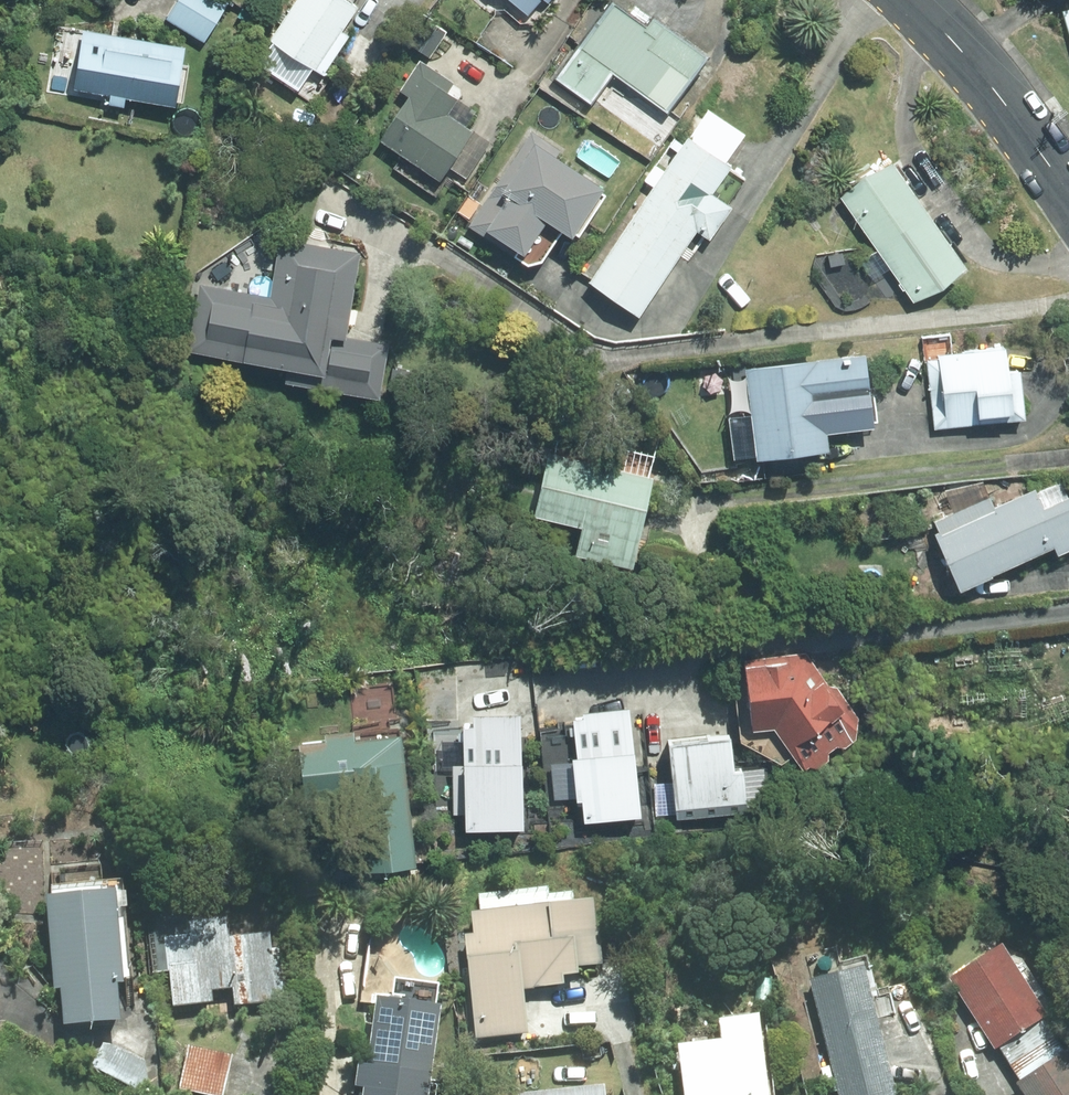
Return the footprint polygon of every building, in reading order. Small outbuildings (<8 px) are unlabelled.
[(224,0),(176,0),(165,19),(202,42),(227,2),(224,0)] [(354,0),(298,0),(272,40),(324,75),(351,36),(342,31),(358,7),(352,2),(354,0)] [(526,15),(540,0),(508,0),(526,15)] [(648,27),(615,2),(557,78),(592,105),(615,73),(668,114),(711,57),(657,16),(648,27)] [(431,59),(447,33),(430,20),(412,46),(431,59)] [(176,109),(186,49),(84,32),(73,91),(110,97),(108,108),(126,111),(127,100),(176,109)] [(378,141),(440,180),(472,131),(464,126),(473,113),(454,102),(458,98),(421,74),(378,141)] [(561,152),(531,132),(470,226),(524,261),(549,222),(576,240),(608,191),(557,158),(561,152)] [(686,138),(590,284),(640,317),(697,232),(711,241),(732,209),(713,196),(732,167),(686,138)] [(969,269),(896,164),(844,200),(918,304),(969,269)] [(186,355),(289,374),(286,384),(376,401),(386,348),(345,340),(361,257),(282,241),(271,301),(199,287),(186,355)] [(936,426),(1031,414),(1024,364),(1013,366),(1009,341),(940,350),(941,355),(927,357),(936,426)] [(747,367),(759,454),(832,445),(826,398),(873,393),(867,351),(747,367)] [(654,477),(550,451),(536,511),(584,522),(578,550),(633,564),(654,477)] [(1044,503),(1036,485),(994,505),(988,493),(935,518),(939,527),(935,528),(961,585),(1054,544),(1057,552),(1068,546),(1068,492),(1044,503)] [(859,731),(862,711),(840,683),(831,681),(807,649),(746,656),(753,724),(780,722),(804,753),(824,758),(833,750),(834,743),(842,737),(850,738),(859,731)] [(646,817),(637,705),(575,711),(584,822),(646,817)] [(526,708),(464,711),(469,829),(531,827),(526,708)] [(367,869),(419,864),(407,727),(302,737),(309,797),(359,792),(367,869)] [(739,734),(668,741),(675,811),(771,801),(768,766),(742,769),(739,734)] [(123,1022),(120,985),(126,984),(120,893),(49,897),(56,989),(62,989),(65,1026),(123,1022)] [(468,916),(476,1041),(528,1037),(525,990),(609,985),(604,907),(468,916)] [(236,1006),(286,1000),(281,949),(275,949),(273,933),(232,938),(229,917),(189,921),(190,935),(167,937),(174,1006),(213,1002),(212,991),(234,989),(236,1006)] [(1009,1063),(1054,1034),(1043,1017),(1047,1015),(1001,943),(947,977),(994,1049),(998,1047),(1009,1063)] [(836,1079),(893,1064),(867,965),(811,979),(836,1079)] [(446,1005),(381,995),(369,1066),(362,1065),(359,1089),(368,1090),(367,1094),(434,1094),(437,1075),(434,1075),(446,1005)] [(763,1018),(722,1023),(724,1042),(681,1046),(687,1094),(773,1094),(763,1018)] [(1009,1063),(1020,1080),(1016,1082),(1024,1094),(1068,1094),(1068,1048),(1065,1051),(1054,1034),(1009,1063)] [(105,1042),(92,1066),(143,1092),(148,1081),(146,1063),(105,1042)] [(208,1094),(225,1094),(233,1056),(188,1047),(179,1089),(208,1094)] [(836,1079),(840,1094),(900,1094),(893,1064),(836,1079)]
